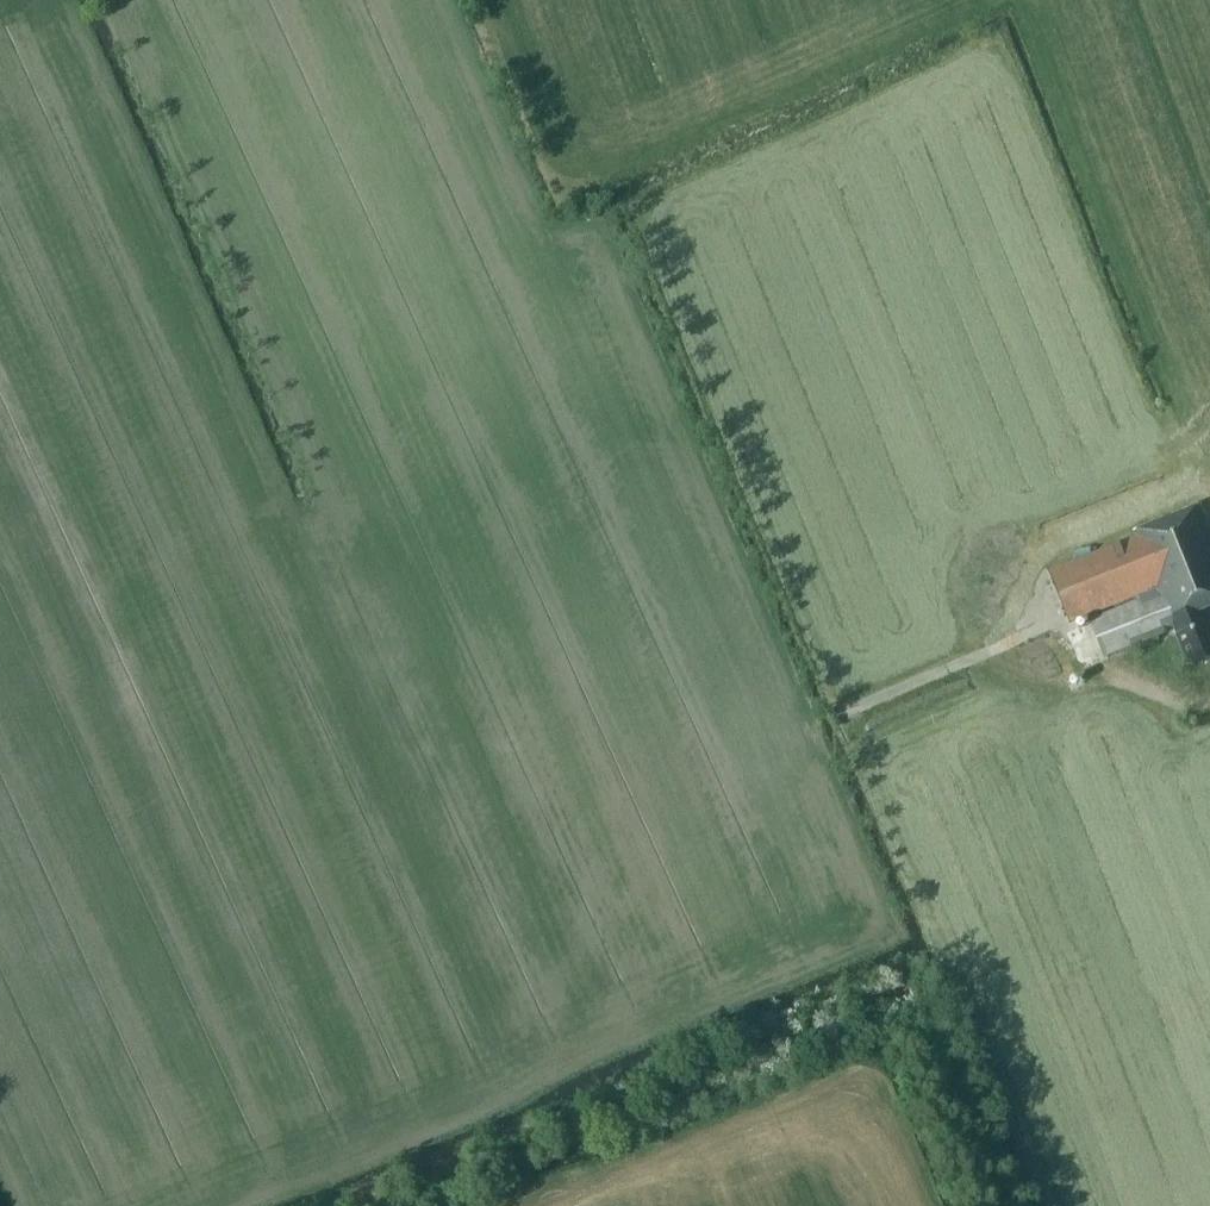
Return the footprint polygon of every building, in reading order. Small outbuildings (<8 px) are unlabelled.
[(1171,621),(1176,634),(1175,634),(1191,675),(1209,668),(1209,625),(1209,621),(1208,622),(1203,609),(1209,606),(1209,532),(1199,505),(1133,530),(1136,536),(1048,572),(1068,622),(1138,594),(1140,599),(1088,620),(1103,656),(1164,632),(1161,625),(1171,621)]
